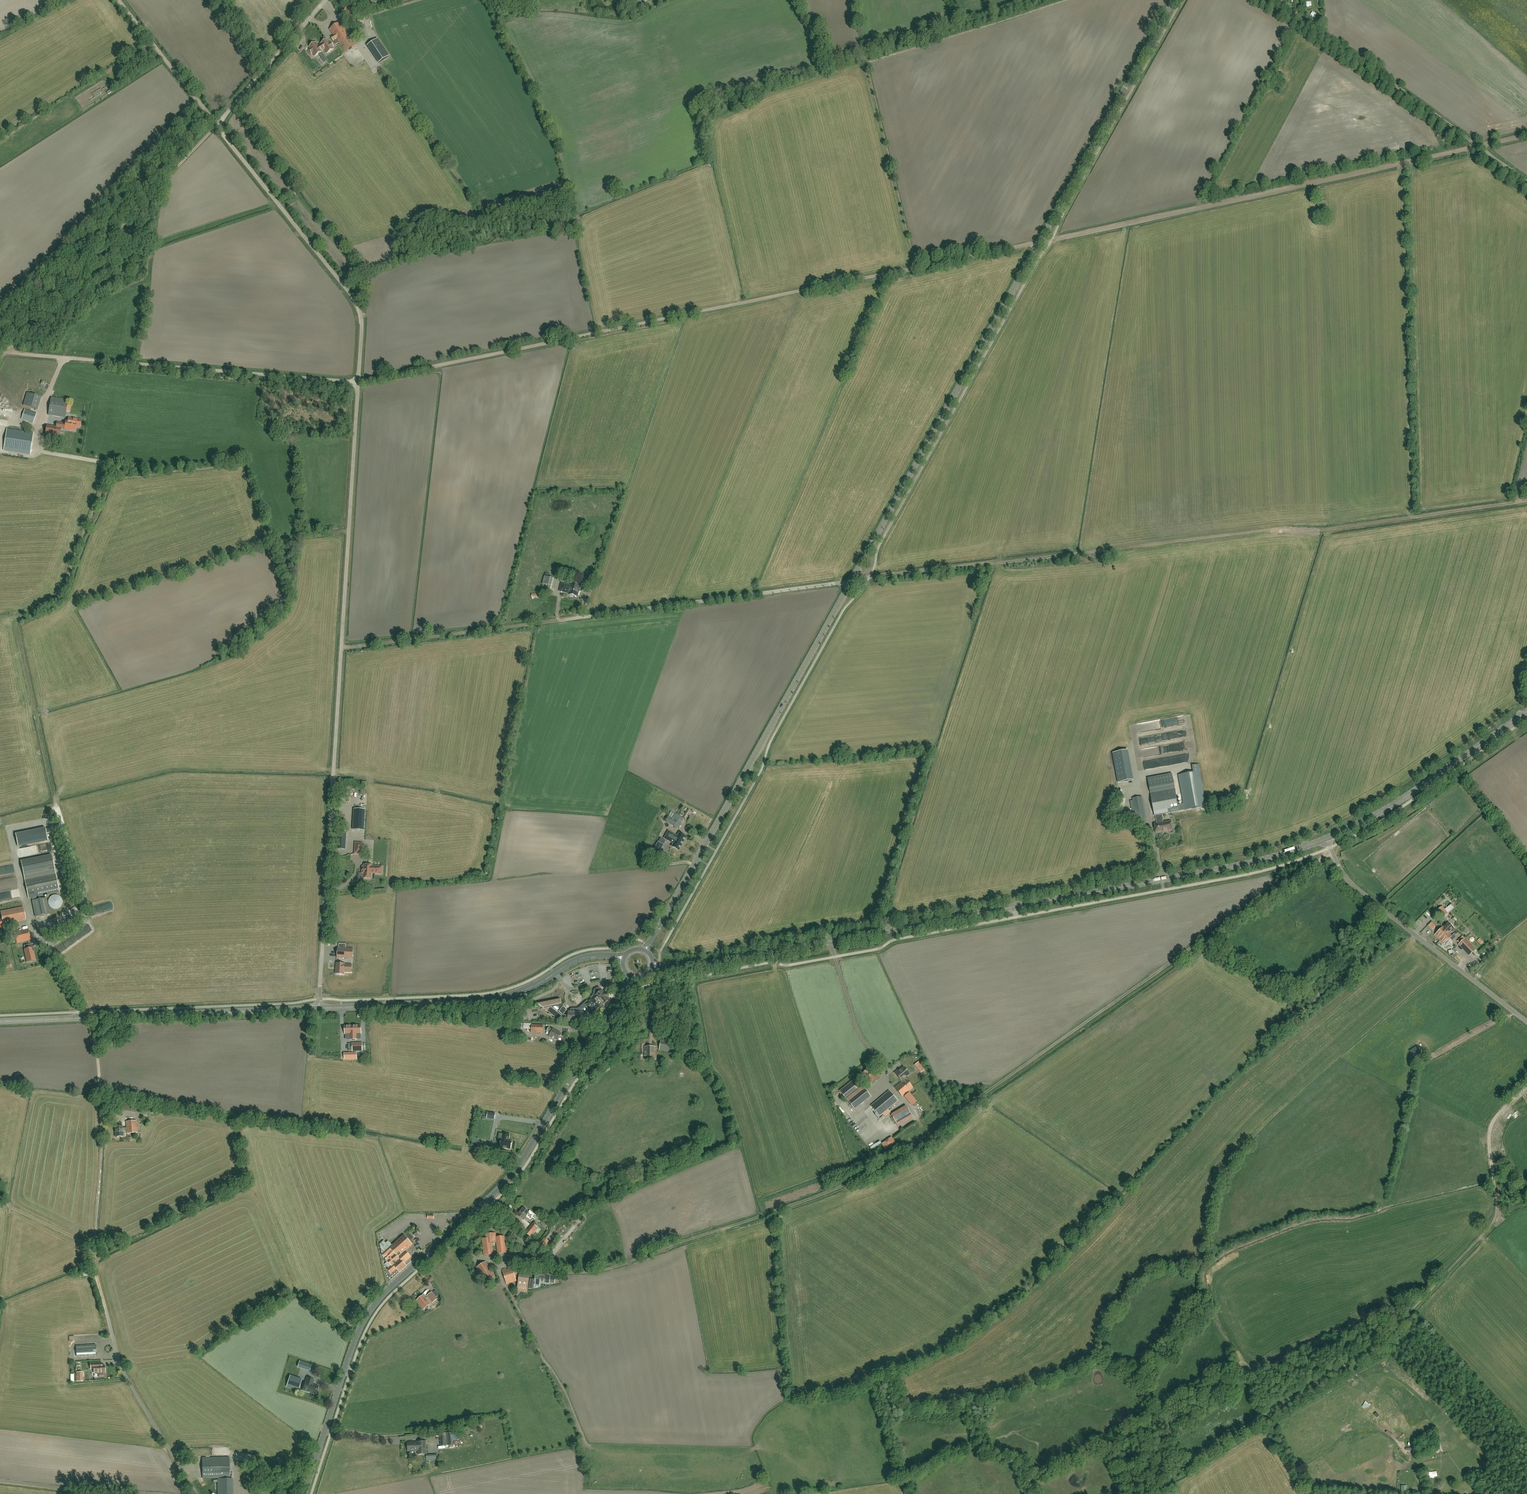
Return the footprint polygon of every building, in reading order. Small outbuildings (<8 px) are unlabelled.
[(358,15),(352,5),(344,10),(350,20),(358,15)] [(330,38),(333,42),(336,39),(345,52),(356,45),(340,22),(330,29),(334,35),(330,38)] [(402,28),(408,27),(407,22),(384,27),(386,34),(403,30),(402,28)] [(378,39),(367,46),(379,63),(389,56),(378,39)] [(331,43),(329,44),(327,40),(321,44),(322,45),(318,47),(316,43),(309,47),(310,49),(309,50),(312,54),(313,53),(315,57),(322,52),(321,52),(325,49),(327,53),(333,50),(332,48),(333,47),(331,43)] [(102,93),(85,104),(83,102),(81,102),(80,99),(80,104),(83,109),(91,104),(95,104),(104,98),(104,96),(102,93)] [(1326,202),(1318,202),(1318,219),(1326,219),(1326,202)] [(23,405),(37,410),(41,398),(27,393),(23,405)] [(65,418),(66,409),(68,400),(51,397),(48,415),(65,418)] [(33,423),(36,413),(26,410),(23,420),(33,423)] [(66,421),(66,424),(65,424),(67,424),(67,429),(66,429),(66,430),(75,431),(76,427),(80,427),(81,420),(68,418),(68,422),(66,421)] [(47,426),(46,434),(50,435),(49,436),(55,437),(55,436),(59,436),(61,428),(56,427),(47,426)] [(30,454),(33,433),(7,429),(3,450),(30,454)] [(542,584),(545,585),(543,592),(549,594),(551,586),(552,586),(554,579),(544,576),(542,584)] [(571,585),(571,586),(562,584),(560,591),(569,593),(569,594),(577,596),(580,587),(571,585)] [(1186,725),(1186,717),(1169,718),(1169,725),(1186,725)] [(1151,743),(1182,737),(1180,731),(1150,737),(1151,743)] [(1163,821),(1162,814),(1206,807),(1199,765),(1193,766),(1194,772),(1179,775),(1184,804),(1178,805),(1172,772),(1147,777),(1154,816),(1155,816),(1157,824),(1155,824),(1156,833),(1166,831),(1166,832),(1172,831),(1170,821),(1162,823),(1162,821),(1163,821)] [(1137,825),(1138,825),(1138,829),(1146,827),(1146,824),(1147,823),(1142,797),(1133,799),(1137,825)] [(365,810),(354,809),(353,830),(364,831),(365,810)] [(678,821),(669,817),(666,822),(679,828),(682,824),(678,822),(678,821)] [(678,836),(668,831),(664,839),(674,844),(672,847),(679,851),(686,837),(679,833),(678,836)] [(346,832),(338,832),(337,849),(345,850),(346,832)] [(47,835),(19,838),(21,846),(48,842),(47,835)] [(663,845),(658,842),(653,851),(658,854),(663,845)] [(354,854),(362,854),(363,843),(355,843),(354,854)] [(29,899),(32,898),(40,897),(59,893),(54,867),(52,856),(21,862),(23,873),(29,899)] [(372,873),(382,874),(382,867),(372,866),(372,865),(364,865),(364,867),(362,866),(362,874),(364,874),(363,878),(371,879),(372,873)] [(63,903),(63,902),(63,901),(63,900),(62,899),(62,898),(61,898),(61,897),(60,896),(59,896),(58,895),(57,895),(56,895),(55,895),(54,895),(53,895),(53,896),(52,896),(51,897),(50,898),(49,899),(49,900),(49,901),(49,902),(49,903),(49,904),(49,905),(49,906),(50,906),(50,907),(51,907),(51,908),(52,908),(52,909),(53,909),(54,909),(55,909),(55,910),(56,910),(57,909),(58,909),(59,909),(60,908),(61,908),(61,907),(62,906),(62,905),(63,905),(63,904),(63,903)] [(36,917),(50,914),(46,898),(33,901),(36,917)] [(1450,906),(1445,909),(1443,907),(1438,911),(1443,918),(1448,914),(1453,910),(1450,906)] [(6,924),(26,920),(23,907),(1,912),(2,919),(0,920),(0,928),(4,927),(3,925),(6,924)] [(1433,922),(1429,926),(1434,930),(1437,926),(1433,922)] [(1449,932),(1450,933),(1454,929),(1451,926),(1451,925),(1450,923),(1449,923),(1448,923),(1443,927),(1440,930),(1445,936),(1449,932)] [(17,943),(31,940),(28,929),(14,932),(17,943)] [(1440,930),(1435,935),(1444,944),(1444,943),(1445,944),(1448,941),(1448,940),(1450,938),(1452,940),(1455,938),(1453,935),(1452,936),(1450,933),(1449,932),(1445,936),(1440,930)] [(1476,949),(1465,939),(1460,943),(1471,954),(1476,949)] [(33,948),(32,948),(24,950),(27,963),(36,961),(33,948)] [(353,949),(338,948),(337,957),(352,958),(353,949)] [(344,964),(337,963),(336,974),(344,974),(344,972),(351,972),(352,965),(344,964)] [(562,1005),(560,1000),(538,1004),(559,1021),(562,1017),(564,1019),(568,1020),(568,1022),(583,1023),(583,1019),(585,1018),(585,1020),(586,1021),(588,1022),(589,1022),(591,1022),(592,1021),(593,1019),(593,1017),(593,1016),(591,1015),(590,1014),(592,1012),(594,1016),(604,1008),(602,1005),(610,1000),(608,998),(609,997),(605,991),(604,992),(602,990),(601,991),(599,988),(595,994),(596,995),(585,1004),(586,1005),(584,1007),(583,1006),(582,1007),(581,1008),(582,1008),(581,1009),(579,1010),(578,1011),(577,1012),(568,1012),(568,1016),(563,1016),(563,1015),(567,1010),(563,1007),(563,1006),(563,1005),(562,1005)] [(543,1033),(543,1025),(531,1024),(531,1032),(543,1033)] [(361,1033),(361,1025),(345,1025),(345,1034),(350,1034),(350,1039),(357,1039),(357,1034),(361,1033)] [(558,1041),(562,1034),(553,1029),(552,1031),(549,1029),(548,1031),(551,1033),(549,1037),(554,1039),(555,1039),(558,1041)] [(670,1052),(672,1042),(661,1040),(659,1050),(670,1052)] [(348,1044),(348,1051),(352,1051),(352,1052),(363,1051),(362,1043),(352,1043),(352,1044),(348,1044)] [(1422,1051),(1418,1045),(1410,1050),(1414,1056),(1422,1051)] [(644,1059),(656,1059),(656,1047),(644,1047),(644,1059)] [(856,1078),(840,1091),(855,1110),(871,1097),(858,1081),(866,1075),(867,1077),(864,1079),(870,1086),(880,1078),(871,1066),(863,1072),(864,1073),(857,1079),(856,1078)] [(880,1075),(884,1072),(879,1066),(875,1069),(880,1075)] [(901,1081),(901,1080),(904,1078),(909,1074),(904,1067),(900,1071),(899,1070),(895,1073),(901,1081)] [(902,1097),(913,1087),(906,1079),(905,1079),(904,1078),(901,1080),(902,1082),(895,1088),(902,1097)] [(880,1116),(883,1113),(886,1117),(891,1113),(888,1109),(898,1101),(889,1091),(871,1106),(880,1116)] [(113,1111),(114,1103),(106,1101),(104,1109),(113,1111)] [(142,1106),(143,1105),(126,1102),(125,1109),(142,1112),(142,1111),(158,1114),(159,1109),(142,1106)] [(897,1125),(912,1116),(906,1106),(891,1115),(897,1125)] [(127,1134),(137,1133),(136,1121),(126,1122),(126,1128),(122,1128),(122,1126),(115,1127),(115,1137),(123,1136),(123,1132),(127,1132),(127,1134)] [(501,1140),(499,1147),(510,1149),(512,1142),(508,1141),(509,1135),(503,1134),(502,1140),(501,1140)] [(885,1142),(888,1147),(893,1143),(890,1138),(885,1142)] [(477,1144),(476,1151),(491,1153),(492,1147),(477,1144)] [(531,1220),(533,1217),(528,1214),(529,1212),(523,1208),(517,1215),(523,1220),(526,1216),(531,1220)] [(570,1235),(572,1237),(584,1224),(580,1220),(566,1235),(568,1237),(570,1235)] [(526,1232),(530,1236),(537,1227),(533,1224),(526,1232)] [(484,1255),(493,1254),(492,1243),(496,1242),(498,1254),(506,1253),(505,1236),(496,1237),(496,1233),(486,1234),(486,1238),(482,1239),(484,1255)] [(391,1265),(388,1268),(387,1269),(391,1274),(397,1269),(400,1272),(407,1266),(404,1263),(411,1257),(405,1251),(412,1245),(404,1235),(392,1245),(388,1241),(386,1243),(384,1241),(380,1244),(382,1254),(382,1255),(391,1265)] [(539,1245),(543,1249),(549,1241),(545,1238),(539,1245)] [(486,1262),(479,1266),(476,1267),(486,1282),(495,1276),(486,1262)] [(515,1265),(508,1267),(509,1269),(508,1269),(507,1266),(505,1267),(505,1268),(502,1269),(507,1284),(517,1281),(516,1278),(519,1277),(515,1265)] [(527,1292),(530,1270),(520,1269),(517,1291),(527,1292)] [(540,1282),(549,1283),(549,1282),(554,1283),(555,1278),(550,1277),(545,1276),(536,1275),(535,1281),(536,1281),(536,1284),(539,1285),(540,1282)] [(433,1302),(437,1299),(432,1292),(428,1296),(433,1302)] [(424,1309),(430,1304),(423,1295),(418,1300),(424,1309)] [(77,1357),(97,1356),(96,1345),(76,1346),(77,1357)] [(310,1370),(311,1365),(300,1361),(298,1367),(310,1370)] [(102,1366),(102,1362),(90,1363),(91,1369),(94,1369),(94,1373),(98,1373),(99,1376),(99,1377),(103,1376),(104,1376),(104,1373),(105,1373),(105,1365),(102,1366)] [(301,1382),(289,1378),(287,1386),(298,1390),(301,1382)] [(316,1394),(318,1386),(313,1384),(314,1380),(307,1378),(306,1382),(305,1381),(303,1390),(308,1392),(308,1391),(316,1394)] [(452,1432),(440,1433),(441,1446),(447,1445),(453,1444),(452,1432)] [(418,1442),(418,1443),(418,1451),(418,1455),(426,1454),(425,1441),(418,1442)] [(418,1443),(407,1443),(408,1451),(418,1451),(418,1443)] [(203,1478),(229,1477),(229,1457),(202,1458),(203,1478)] [(217,1479),(218,1493),(233,1493),(233,1479),(217,1479)]
